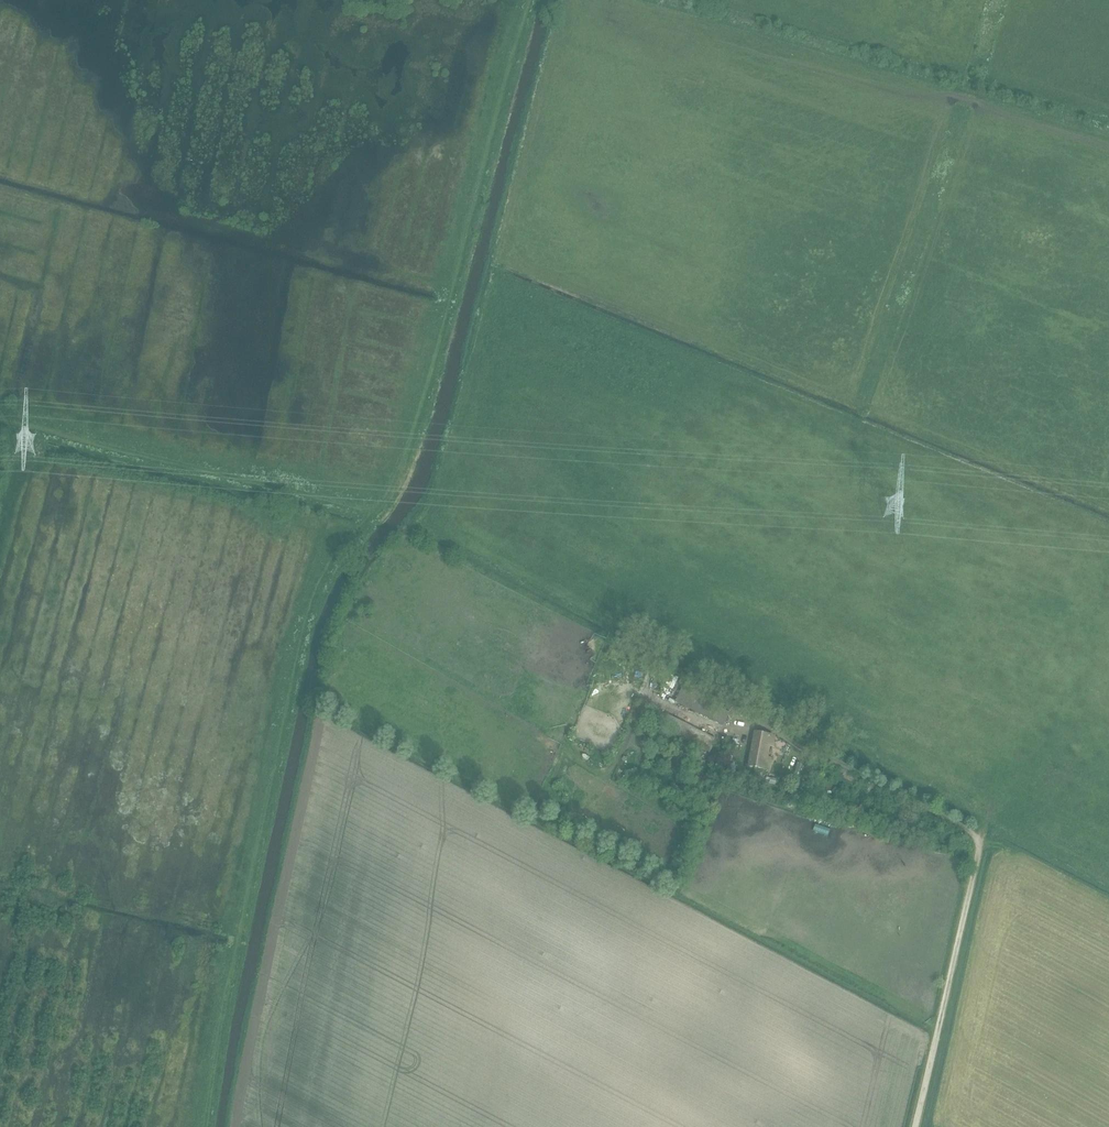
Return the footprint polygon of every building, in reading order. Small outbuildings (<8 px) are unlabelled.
[(733,705),(685,681),(675,700),(723,724),(733,705)] [(716,740),(668,716),(662,728),(710,752),(716,740)] [(749,767),(757,768),(768,770),(770,758),(766,757),(768,743),(773,744),(774,736),(756,732),(749,767)]
